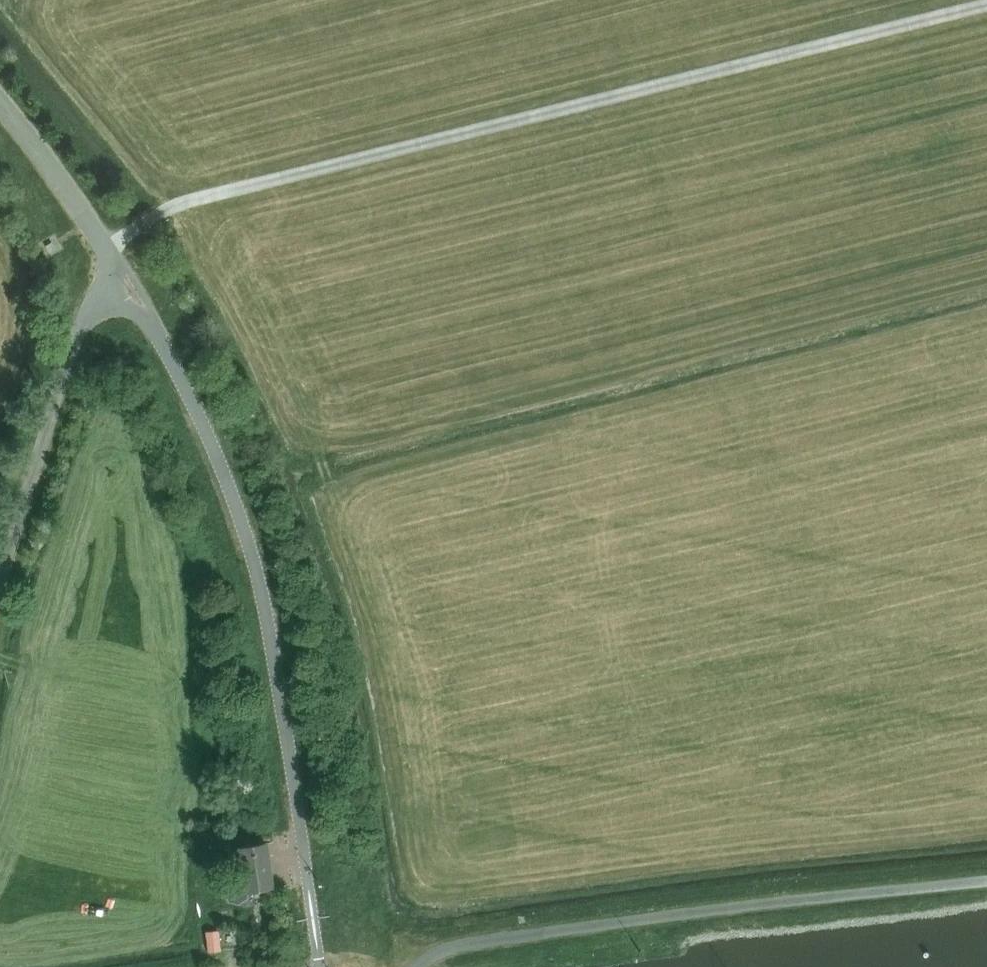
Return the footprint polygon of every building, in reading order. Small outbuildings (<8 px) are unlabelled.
[(225,880),(222,890),(227,898),(237,901),(245,896),(247,890),(272,886),(266,842),(238,846),(242,874),(233,876),(225,880)] [(222,948),(234,947),(232,927),(220,929),(222,948)] [(205,930),(207,952),(221,950),(219,928),(205,930)]
